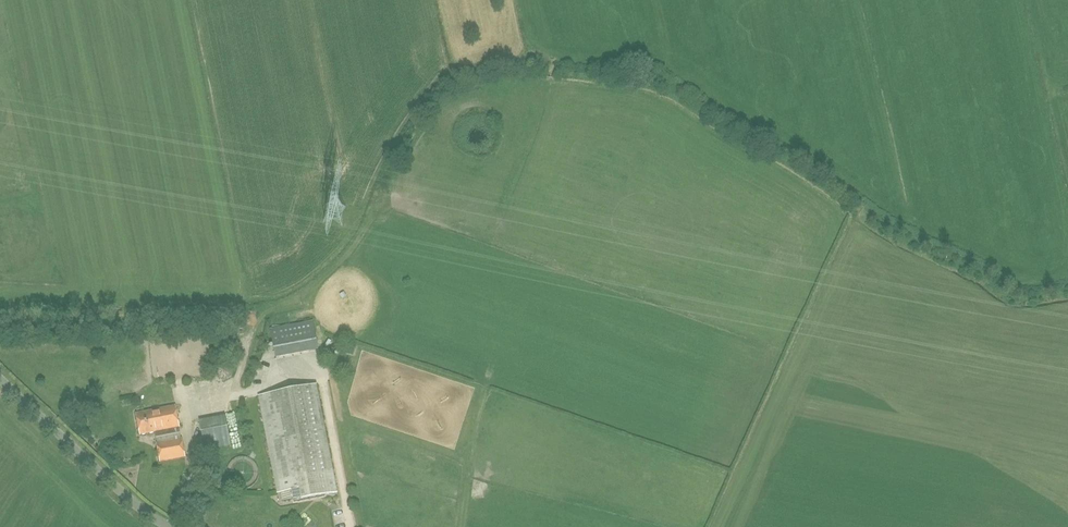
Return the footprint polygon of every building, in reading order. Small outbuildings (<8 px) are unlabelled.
[(312,322),(270,329),(276,358),(318,350),(312,322)] [(233,377),(233,366),(224,361),(214,366),(214,377),(223,382),(233,377)] [(293,501),(337,493),(316,385),(258,396),(277,493),(291,490),(293,501)] [(181,438),(179,427),(180,427),(176,406),(136,414),(140,435),(155,432),(157,443),(156,443),(160,462),(186,457),(182,438),(181,438)] [(205,450),(231,445),(225,416),(199,421),(205,450)]
